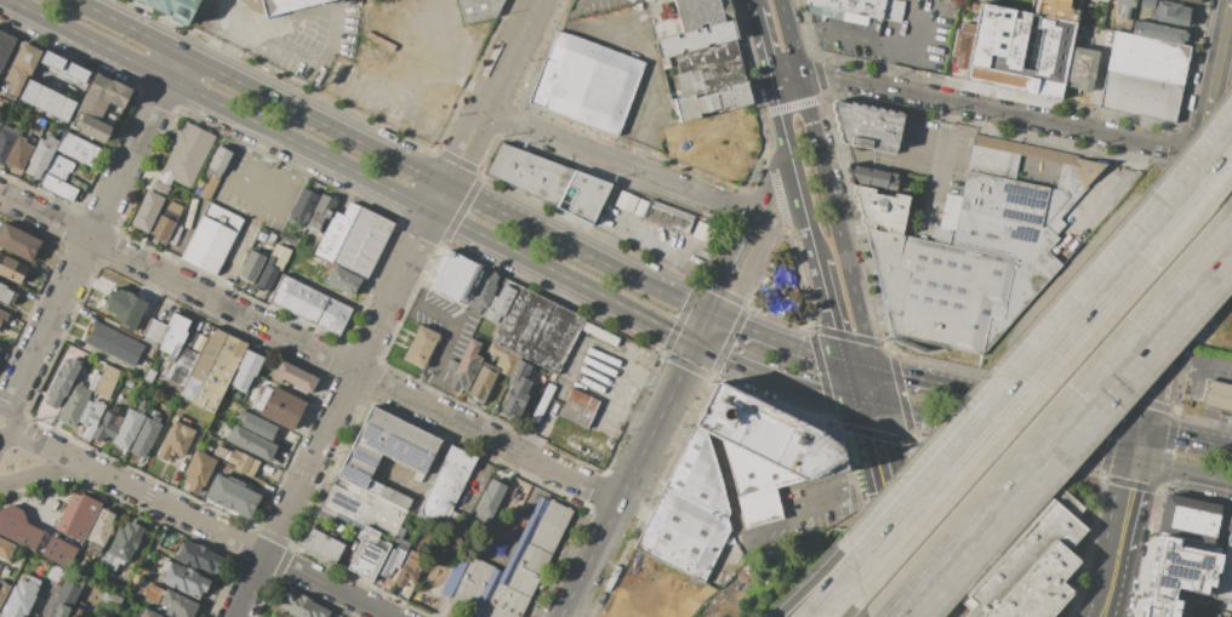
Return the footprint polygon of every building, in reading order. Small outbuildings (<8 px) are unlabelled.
[(188,24),(139,0),(201,0),(188,24)] [(268,17),(332,0),(263,0),(268,17)] [(504,0),(459,0),(466,25),(496,17),(504,0)] [(725,0),(672,0),(681,34),(730,21),(725,0)] [(809,5),(807,0),(892,0),(905,2),(900,23),(809,5)] [(1031,13),(1033,0),(1080,0),(1076,22),(1031,13)] [(1111,3),(1119,4),(1117,15),(1127,17),(1129,9),(1133,10),(1135,0),(1112,0),(1111,3)] [(1139,7),(1140,0),(1154,0),(1153,10),(1139,7)] [(1190,7),(1185,27),(1152,21),(1156,1),(1190,7)] [(981,4),(969,65),(986,69),(983,84),(1061,98),(1076,22),(1031,13),(981,4)] [(660,58),(654,41),(681,34),(730,21),(735,39),(660,58)] [(1139,21),(1185,30),(1183,33),(1187,34),(1185,41),(1182,41),(1181,44),(1136,35),(1139,21)] [(962,23),(974,25),(973,34),(960,32),(962,23)] [(17,38),(0,72),(0,30),(17,38)] [(552,30),(643,64),(617,133),(526,99),(552,30)] [(1113,30),(1136,35),(1181,44),(1191,46),(1183,85),(1106,70),(1113,30)] [(956,32),(960,32),(973,34),(965,69),(948,67),(956,32)] [(665,78),(660,58),(735,39),(740,57),(665,78)] [(17,101),(0,93),(0,82),(22,41),(42,51),(41,53),(18,98),(17,101)] [(1073,45),(1099,51),(1090,91),(1065,86),(1073,45)] [(64,57),(58,69),(40,61),(45,48),(64,57)] [(671,98),(665,78),(740,57),(746,80),(671,98)] [(89,68),(82,81),(62,72),(68,58),(89,68)] [(1099,107),(1176,121),(1183,85),(1106,70),(1099,107)] [(93,75),(96,72),(132,88),(122,110),(108,104),(101,121),(112,127),(103,144),(68,127),(76,110),(93,75)] [(74,101),(64,120),(21,98),(30,79),(74,101)] [(678,124),(715,113),(752,104),(746,80),(671,98),(678,124)] [(902,114),(894,153),(840,143),(833,101),(902,114)] [(190,189),(216,136),(186,121),(182,128),(179,127),(169,147),(172,149),(160,173),(190,189)] [(1,127),(0,129),(0,167),(2,168),(5,162),(19,135),(1,127)] [(101,148),(64,131),(61,139),(55,152),(92,168),(101,148)] [(39,185),(19,176),(23,171),(35,148),(45,132),(61,139),(55,152),(56,154),(39,185)] [(23,171),(5,162),(19,135),(28,138),(25,143),(35,148),(23,171)] [(862,227),(891,336),(979,354),(1063,265),(1046,251),(1059,239),(1055,235),(1067,223),(1061,217),(1089,187),(1086,183),(1103,164),(971,136),(960,194),(946,192),(934,242),(903,235),(862,227)] [(484,173),(557,207),(575,170),(500,142),(484,173)] [(210,200),(233,153),(218,145),(194,192),(210,200)] [(39,185),(56,154),(75,162),(69,176),(89,185),(86,193),(79,190),(72,204),(39,185)] [(846,164),(896,173),(895,181),(896,181),(894,192),(849,183),(846,164)] [(575,170),(611,184),(593,225),(557,207),(575,170)] [(852,185),(908,196),(905,216),(907,217),(903,235),(862,227),(852,185)] [(306,228),(287,219),(303,187),(320,195),(306,228)] [(149,234),(131,225),(147,190),(165,198),(149,234)] [(321,193),(338,200),(335,212),(323,236),(306,228),(320,195),(321,193)] [(148,236),(165,244),(184,206),(166,196),(165,198),(149,234),(148,236)] [(643,219),(650,200),(695,218),(686,238),(643,219)] [(216,276),(244,219),(209,202),(181,259),(216,276)] [(366,280),(361,279),(333,264),(314,255),(323,236),(335,212),(343,216),(350,202),(394,224),(366,280)] [(711,227),(697,221),(690,235),(705,242),(711,227)] [(30,264),(0,248),(0,227),(2,222),(41,241),(30,264)] [(255,284),(273,293),(283,274),(298,245),(280,236),(269,257),(255,284)] [(238,276),(251,248),(269,257),(255,284),(238,276)] [(429,288),(462,304),(480,265),(447,250),(429,288)] [(19,286),(28,267),(0,253),(0,276),(19,286)] [(352,297),(361,279),(333,264),(324,284),(352,297)] [(466,305),(480,313),(483,308),(486,309),(492,296),(501,279),(483,270),(466,305)] [(283,274),(352,308),(338,337),(268,303),(273,293),(283,274)] [(8,309),(17,291),(0,283),(0,305),(8,309)] [(486,309),(481,318),(496,325),(500,318),(502,319),(515,291),(504,285),(497,298),(492,296),(486,309)] [(491,342),(502,319),(515,291),(519,285),(584,318),(557,375),(549,371),(541,366),(521,356),(491,342)] [(132,332),(147,303),(113,286),(101,310),(113,315),(113,318),(122,322),(121,326),(132,332)] [(10,314),(0,336),(0,309),(10,314)] [(173,358),(158,349),(159,344),(142,336),(152,316),(167,325),(172,313),(193,321),(173,358)] [(184,387),(162,378),(173,358),(193,321),(194,318),(212,326),(184,387)] [(133,367),(147,342),(97,319),(85,343),(133,367)] [(584,321),(618,338),(615,347),(581,330),(584,321)] [(401,359),(421,369),(439,335),(420,325),(401,359)] [(178,398),(212,416),(228,384),(246,349),(247,344),(212,326),(184,387),(178,398)] [(449,387),(470,338),(484,343),(478,355),(484,359),(467,395),(449,387)] [(467,395),(485,402),(498,373),(511,378),(521,356),(491,342),(484,359),(467,395)] [(228,384),(246,393),(264,358),(246,349),(228,384)] [(496,413),(511,378),(521,356),(541,366),(517,422),(496,413)] [(80,364),(79,366),(81,367),(62,405),(59,412),(46,406),(50,399),(46,398),(65,360),(69,361),(72,359),(80,364)] [(270,382),(281,360),(318,378),(307,400),(270,382)] [(93,393),(109,400),(112,394),(122,372),(105,365),(93,393)] [(148,369),(156,372),(150,383),(143,379),(148,369)] [(57,421),(74,429),(92,393),(101,376),(96,373),(90,385),(76,381),(57,421)] [(1228,383),(1231,384),(1231,412),(1222,410),(1200,405),(1205,378),(1228,383)] [(292,432),(280,428),(251,413),(268,381),(270,382),(307,400),(292,432)] [(694,427),(715,382),(839,442),(844,470),(804,480),(776,489),(785,520),(746,531),(738,497),(720,440),(707,433),(694,427)] [(547,383),(555,387),(538,424),(530,419),(547,383)] [(558,416),(587,430),(600,401),(571,387),(558,416)] [(108,407),(95,401),(93,404),(89,401),(79,423),(87,427),(89,424),(97,428),(108,407)] [(112,444),(129,451),(146,417),(142,416),(146,410),(142,409),(144,406),(139,404),(135,412),(129,409),(112,444)] [(92,439),(101,444),(103,438),(105,439),(107,436),(113,440),(124,418),(116,416),(119,409),(113,406),(109,415),(107,413),(98,429),(96,430),(92,439)] [(394,538),(412,501),(370,480),(381,456),(424,476),(441,441),(371,407),(321,510),(335,516),(337,512),(394,538)] [(155,457),(169,463),(173,452),(182,457),(199,422),(177,412),(155,457)] [(240,428),(249,412),(251,413),(280,428),(273,444),(240,428)] [(130,452),(144,461),(162,425),(159,423),(161,419),(153,415),(150,419),(147,417),(130,452)] [(227,442),(234,424),(240,428),(273,444),(276,445),(268,464),(262,461),(227,442)] [(663,487),(694,427),(707,433),(730,514),(726,516),(663,487)] [(211,457),(215,459),(252,480),(262,461),(227,442),(218,439),(211,457)] [(416,516),(443,530),(479,458),(451,445),(416,516)] [(199,496),(215,459),(211,457),(195,450),(184,475),(186,482),(189,485),(188,491),(199,496)] [(204,497),(215,474),(259,495),(249,521),(204,497)] [(492,480),(507,487),(486,529),(472,521),(492,480)] [(632,548),(705,583),(731,529),(726,516),(663,487),(632,548)] [(53,529),(81,543),(84,538),(101,507),(102,504),(73,490),(53,529)] [(1159,536),(1169,495),(1230,509),(1220,550),(1159,536)] [(572,512),(541,496),(503,571),(472,555),(467,564),(457,559),(440,594),(473,611),(470,616),(520,616),(572,512)] [(973,610),(967,616),(1052,616),(1079,587),(1070,578),(1085,561),(1072,549),(1089,530),(1053,497),(962,600),(973,610)] [(18,543),(0,534),(0,508),(10,504),(23,509),(27,524),(42,531),(34,552),(18,543)] [(84,538),(90,541),(87,548),(99,554),(118,515),(101,507),(84,538)] [(1211,598),(1231,602),(1231,509),(1211,598)] [(99,565),(114,572),(119,562),(125,565),(146,526),(125,516),(99,565)] [(372,582),(376,575),(390,545),(378,539),(381,535),(363,526),(357,538),(361,541),(347,569),(372,582)] [(312,529),(344,544),(336,564),(302,548),(312,529)] [(18,543),(0,534),(0,558),(8,562),(18,543)] [(41,555),(51,535),(79,548),(68,570),(41,555)] [(186,538),(175,560),(212,578),(224,555),(186,538)] [(376,575),(387,579),(384,584),(392,588),(394,583),(401,569),(399,567),(410,545),(394,538),(390,545),(376,575)] [(1158,539),(1141,616),(1188,616),(1191,605),(1207,609),(1219,553),(1158,539)] [(394,583),(401,569),(410,549),(427,558),(415,583),(407,579),(404,587),(394,583)] [(160,582),(165,572),(160,569),(165,560),(167,561),(171,562),(172,560),(175,560),(212,578),(201,601),(169,585),(160,582)] [(51,564),(63,569),(57,582),(46,577),(51,564)] [(18,573),(2,565),(0,569),(0,610),(18,573)] [(40,582),(18,573),(0,610),(0,616),(24,616),(40,582)] [(73,613),(71,616),(47,616),(56,600),(64,581),(81,589),(73,607),(74,609),(73,613)] [(149,583),(164,590),(156,604),(143,598),(149,583)] [(201,601),(169,585),(159,604),(167,609),(165,613),(172,616),(193,616),(201,601)] [(101,600),(105,589),(122,598),(118,607),(101,600)] [(330,611),(287,590),(278,610),(292,616),(326,616),(330,611)] [(146,607),(141,616),(165,616),(146,607)] [(275,609),(271,616),(291,616),(275,609)]
